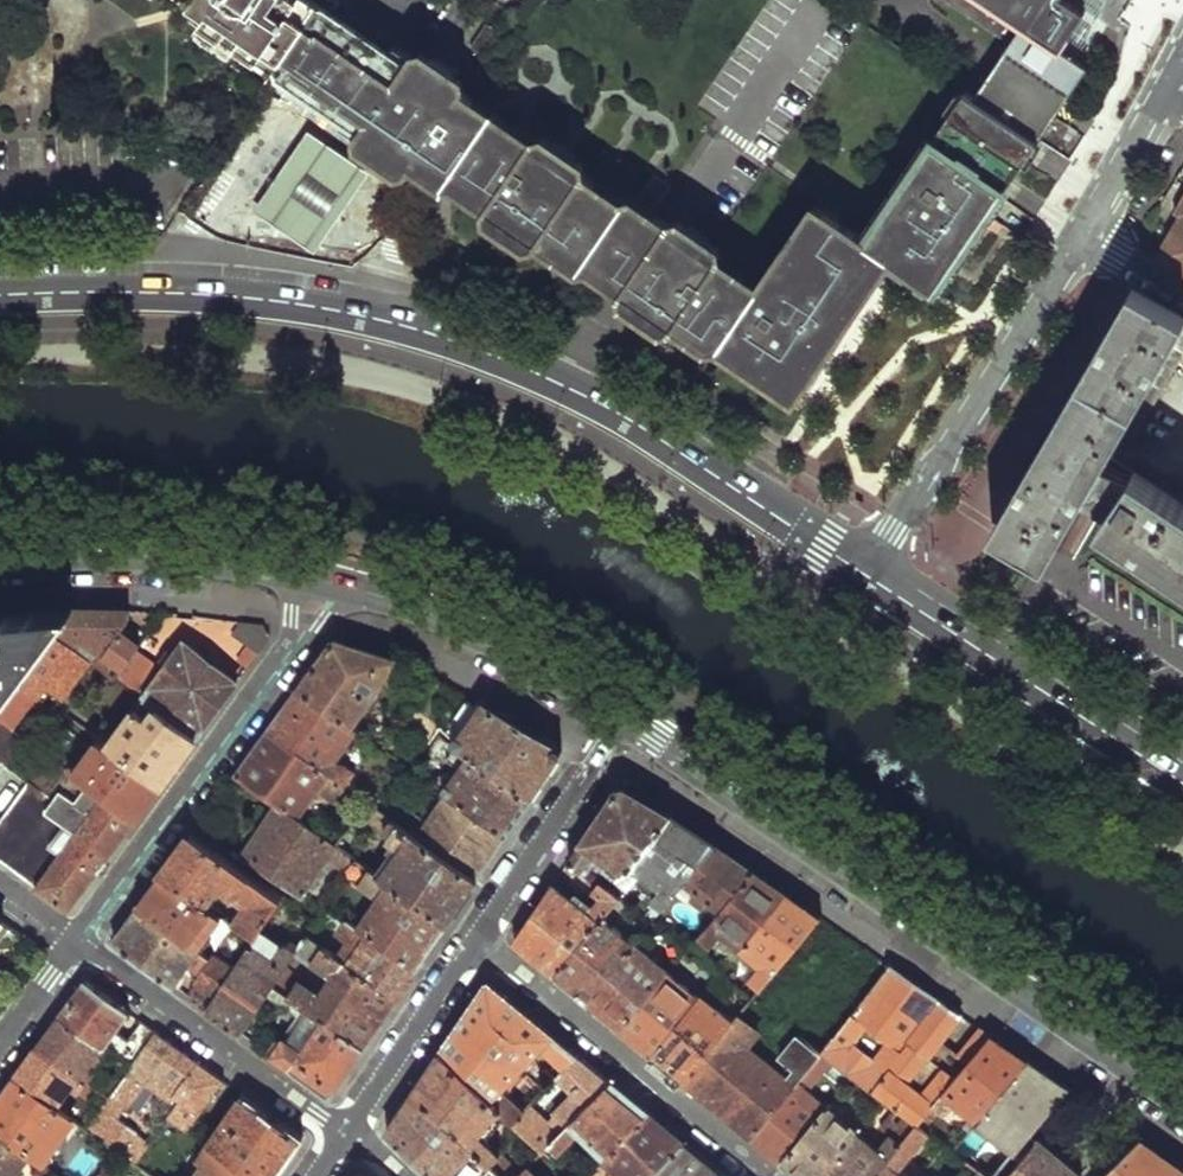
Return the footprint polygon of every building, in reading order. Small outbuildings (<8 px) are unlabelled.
[(189,6),(280,69),(325,4),(318,0),(193,0),(189,6)] [(1012,43),(976,97),(1029,133),(1039,139),(1087,66),(1061,48),(1085,10),(1069,0),(947,0),(1012,43)] [(976,97),(967,91),(928,149),(935,154),(914,185),(875,245),(818,207),(790,248),(800,254),(787,272),(778,265),(760,292),(718,263),(721,260),(705,248),(725,219),(706,206),(686,236),(662,219),(659,222),(652,218),(674,187),(657,175),(636,206),(628,202),(625,208),(583,180),(586,175),(537,142),(534,146),(461,96),(464,92),(403,50),(399,55),(325,4),(280,69),(354,120),(346,132),(385,159),(390,152),(412,168),(420,156),(451,178),(456,171),(507,206),(500,216),(540,242),(546,233),(587,261),(591,255),(766,375),(772,366),(794,382),(826,335),(834,341),(854,311),(850,309),(887,254),(891,257),(896,250),(934,276),(973,218),(968,215),(974,205),(979,208),(1029,133),(976,97)] [(491,24),(475,47),(489,57),(504,34),(491,24)] [(254,210),(315,251),(344,208),(369,172),(308,131),(284,168),(254,210)] [(935,154),(928,149),(908,181),(914,185),(935,154)] [(1170,213),(1177,216),(1151,258),(1182,277),(1182,191),(1170,213)] [(790,248),(778,265),(787,272),(800,254),(790,248)] [(1139,293),(1132,290),(1016,486),(1023,490),(1139,293)] [(1139,293),(1023,490),(997,534),(1048,564),(1085,502),(1114,453),(1123,438),(1119,435),(1182,325),(1182,319),(1139,293)] [(1119,435),(1123,438),(1182,337),(1182,325),(1119,435)] [(826,335),(794,382),(802,388),(834,341),(826,335)] [(1138,466),(1114,453),(1085,502),(1106,516),(1138,466)] [(1140,463),(1138,466),(1106,516),(1182,569),(1182,499),(1154,479),(1157,474),(1140,463)] [(1157,474),(1154,479),(1182,499),(1182,493),(1157,474)] [(1106,516),(1103,520),(1182,577),(1182,569),(1106,516)] [(10,698),(20,683),(56,634),(74,609),(0,616),(0,698),(10,698)] [(56,634),(90,660),(98,666),(124,634),(134,621),(129,610),(100,610),(74,609),(56,634)] [(236,635),(260,653),(270,638),(264,626),(245,623),(236,635)] [(20,683),(31,690),(38,696),(48,683),(65,695),(90,660),(56,634),(20,683)] [(98,666),(117,680),(141,648),(124,634),(98,666)] [(296,687),(353,727),(388,679),(395,658),(363,646),(338,638),(333,637),(330,640),(296,687)] [(146,701),(197,739),(220,708),(239,681),(188,644),(146,701)] [(10,698),(0,711),(0,720),(6,725),(31,690),(20,683),(10,698)] [(265,729),(351,790),(363,773),(346,761),(335,761),(356,728),(353,727),(296,687),(278,712),(265,729)] [(442,730),(452,737),(454,733),(462,738),(487,703),(468,694),(442,730)] [(10,698),(0,698),(0,711),(10,698)] [(108,747),(162,786),(187,752),(197,739),(146,701),(143,699),(108,747)] [(467,752),(532,795),(546,773),(562,750),(557,744),(487,703),(462,738),(454,733),(452,737),(442,730),(440,733),(450,740),(467,752)] [(3,761),(33,782),(0,827),(0,859),(7,864),(74,774),(66,768),(6,725),(0,720),(0,766),(3,761)] [(234,773),(275,803),(298,819),(317,791),(340,806),(351,790),(265,729),(245,757),(234,773)] [(70,764),(77,769),(99,741),(92,735),(70,764)] [(74,774),(137,821),(151,801),(162,786),(108,747),(99,741),(77,769),(70,764),(66,768),(74,774)] [(445,791),(506,834),(517,817),(532,795),(467,752),(442,789),(445,791)] [(7,864),(70,910),(103,866),(137,821),(74,774),(7,864)] [(570,860),(592,876),(595,873),(591,869),(599,859),(623,874),(671,816),(645,799),(628,787),(618,789),(570,860)] [(392,819),(477,879),(489,860),(506,834),(445,791),(421,827),(399,810),(392,819)] [(384,878),(447,923),(460,904),(477,879),(392,819),(383,812),(366,800),(356,814),(390,838),(387,841),(402,851),(384,878)] [(242,852),(295,890),(303,896),(326,866),(340,848),(298,819),(275,803),(242,852)] [(383,812),(392,819),(399,810),(390,803),(383,812)] [(640,873),(659,888),(652,897),(658,903),(653,911),(659,915),(685,883),(716,846),(689,828),(671,816),(623,874),(617,880),(627,889),(640,873)] [(160,876),(207,908),(217,893),(220,888),(247,907),(244,911),(234,927),(256,941),(266,926),(284,900),(190,833),(178,850),(160,876)] [(692,901),(702,908),(707,902),(722,913),(756,872),(735,858),(716,846),(685,883),(698,894),(692,901)] [(326,866),(345,880),(347,876),(357,860),(340,848),(326,866)] [(356,925),(417,968),(430,949),(447,923),(384,878),(357,860),(347,876),(375,896),(356,925)] [(701,939),(714,950),(723,938),(742,951),(789,894),(771,883),(756,872),(722,913),(701,939)] [(136,908),(208,958),(214,951),(237,968),(256,941),(234,927),(229,923),(215,914),(207,908),(160,876),(146,895),(136,908)] [(594,893),(602,899),(609,889),(601,883),(594,893)] [(536,959),(556,975),(602,918),(620,897),(609,889),(602,899),(589,915),(553,886),(515,942),(536,959)] [(217,893),(239,909),(244,911),(247,907),(220,888),(217,893)] [(286,902),(318,924),(329,905),(322,899),(316,905),(303,896),(295,890),(286,902)] [(761,965),(750,979),(761,988),(823,917),(804,904),(789,894),(742,951),(761,965)] [(111,943),(176,989),(186,975),(218,997),(237,968),(214,951),(208,958),(136,908),(122,928),(111,943)] [(229,923),(234,927),(244,911),(239,909),(232,919),(229,923)] [(215,914),(229,923),(232,919),(229,915),(222,911),(218,911),(215,914)] [(572,988),(588,1001),(635,945),(602,918),(556,975),(572,988)] [(344,959),(398,997),(417,968),(356,925),(350,920),(340,936),(353,946),(344,959)] [(256,941),(277,955),(287,940),(266,926),(256,941)] [(293,999),(364,1048),(378,1027),(398,997),(344,959),(310,937),(302,951),(298,956),(305,961),(308,954),(321,962),(324,957),(340,968),(336,973),(319,998),(315,1003),(298,992),(293,999)] [(230,1028),(243,1037),(258,1014),(276,989),(287,974),(298,956),(302,951),(287,940),(277,955),(256,941),(237,968),(218,997),(207,1011),(230,1028)] [(605,1015),(620,1028),(667,972),(635,945),(588,1001),(605,1015)] [(321,962),(336,973),(340,968),(324,957),(321,962)] [(962,1012),(890,964),(822,1051),(832,1058),(917,1123),(932,1104),(954,1078),(943,1069),(923,1091),(908,1079),(926,1056),(940,1039),(962,1012)] [(637,1041),(653,1055),(699,998),(667,972),(620,1028),(637,1041)] [(276,989),(293,999),(298,992),(302,986),(287,974),(276,989)] [(459,1026),(497,1064),(504,1054),(525,1071),(543,1048),(566,1068),(578,1053),(489,980),(474,1003),(459,1026)] [(13,990),(0,981),(0,1008),(13,990)] [(59,1018),(109,1054),(131,1069),(158,1032),(143,1022),(130,1039),(125,1048),(113,1039),(118,1031),(131,1013),(116,1002),(87,981),(59,1018)] [(670,1069),(685,1081),(734,1022),(722,1013),(719,1016),(709,1007),(721,990),(711,983),(699,998),(653,1055),(670,1069)] [(298,992),(315,1003),(319,998),(302,986),(298,992)] [(270,1056),(330,1099),(345,1076),(364,1048),(293,999),(276,989),(258,1014),(267,1020),(278,1005),(302,1021),(316,1031),(304,1049),(290,1039),(285,1035),(270,1056)] [(723,1112),(753,1137),(795,1084),(822,1051),(797,1032),(777,1057),(792,1069),(786,1077),(747,1046),(758,1032),(738,1016),(734,1022),(685,1081),(723,1112)] [(39,1046),(87,1080),(96,1087),(110,1097),(114,1092),(120,1084),(93,1065),(100,1055),(106,1060),(109,1054),(59,1018),(48,1033),(39,1046)] [(290,1039),(304,1049),(316,1031),(302,1021),(290,1039)] [(957,1052),(968,1061),(992,1033),(980,1025),(957,1052)] [(440,1052),(504,1112),(515,1123),(526,1111),(506,1092),(525,1071),(504,1054),(497,1064),(459,1026),(450,1038),(440,1052)] [(113,1039),(125,1048),(130,1039),(118,1031),(113,1039)] [(120,1084),(114,1092),(133,1105),(150,1083),(173,1101),(200,1062),(180,1048),(158,1032),(131,1069),(120,1084)] [(955,1099),(974,1112),(966,1121),(971,1127),(1029,1059),(1010,1046),(992,1033),(968,1061),(954,1078),(932,1104),(943,1112),(955,1099)] [(926,1056),(943,1069),(954,1078),(968,1061),(957,1052),(940,1039),(926,1056)] [(17,1077),(54,1103),(67,1085),(79,1092),(87,1080),(39,1046),(25,1065),(17,1077)] [(767,1148),(782,1161),(825,1107),(806,1092),(832,1058),(822,1051),(795,1084),(753,1137),(767,1148)] [(413,1091),(476,1153),(491,1167),(502,1156),(481,1135),(504,1112),(440,1052),(427,1072),(413,1091)] [(567,1093),(574,1100),(551,1122),(538,1111),(543,1104),(538,1098),(526,1111),(515,1123),(544,1151),(549,1146),(612,1081),(594,1066),(578,1053),(566,1068),(557,1077),(571,1089),(567,1093)] [(978,1169),(988,1175),(989,1175),(1069,1087),(1049,1073),(1029,1059),(971,1127),(952,1150),(978,1169)] [(173,1114),(192,1127),(226,1081),(206,1067),(173,1114)] [(32,1154),(55,1171),(60,1164),(54,1158),(80,1122),(66,1112),(54,1103),(17,1077),(0,1100),(0,1131),(32,1154)] [(79,1092),(88,1099),(96,1087),(87,1080),(79,1092)] [(580,1135),(605,1159),(651,1113),(630,1096),(612,1081),(549,1146),(560,1155),(580,1135)] [(54,1103),(66,1112),(79,1092),(67,1085),(54,1103)] [(433,1175),(459,1175),(456,1172),(467,1161),(476,1153),(413,1091),(399,1112),(386,1131),(433,1175)] [(89,1129),(138,1164),(153,1142),(123,1120),(133,1105),(114,1092),(110,1097),(89,1129)] [(265,1175),(279,1175),(289,1161),(305,1138),(282,1122),(249,1098),(234,1121),(228,1118),(223,1127),(227,1131),(217,1144),(265,1175)] [(801,1175),(822,1175),(857,1133),(825,1107),(782,1161),(798,1173),(801,1175)] [(623,1175),(653,1175),(685,1142),(667,1127),(651,1113),(605,1159),(623,1175)] [(898,1169),(927,1131),(917,1123),(901,1142),(874,1175),(905,1175),(898,1169)] [(1097,1152),(1115,1163),(1141,1137),(1124,1125),(1097,1152)] [(857,1133),(862,1137),(867,1132),(861,1127),(857,1133)] [(32,1154),(0,1131),(0,1175),(16,1175),(32,1154)] [(901,1142),(889,1132),(878,1147),(862,1137),(857,1133),(822,1175),(874,1175),(901,1142)] [(217,1144),(204,1136),(195,1151),(201,1155),(204,1152),(213,1158),(200,1175),(265,1175),(217,1144)] [(1084,1174),(1040,1137),(1005,1175),(1082,1175),(1084,1174)] [(1161,1151),(1141,1137),(1115,1163),(1102,1175),(1182,1175),(1182,1166),(1161,1151)] [(724,1173),(706,1159),(685,1142),(653,1175),(721,1175),(724,1173)] [(531,1164),(540,1171),(553,1159),(544,1151),(531,1164)] [(482,1175),(483,1175),(491,1167),(476,1153),(467,1161),(482,1175)] [(120,1170),(110,1161),(100,1175),(115,1175),(120,1170)] [(540,1171),(531,1164),(519,1175),(544,1175),(540,1171)] [(491,1167),(483,1175),(500,1175),(491,1167)]
